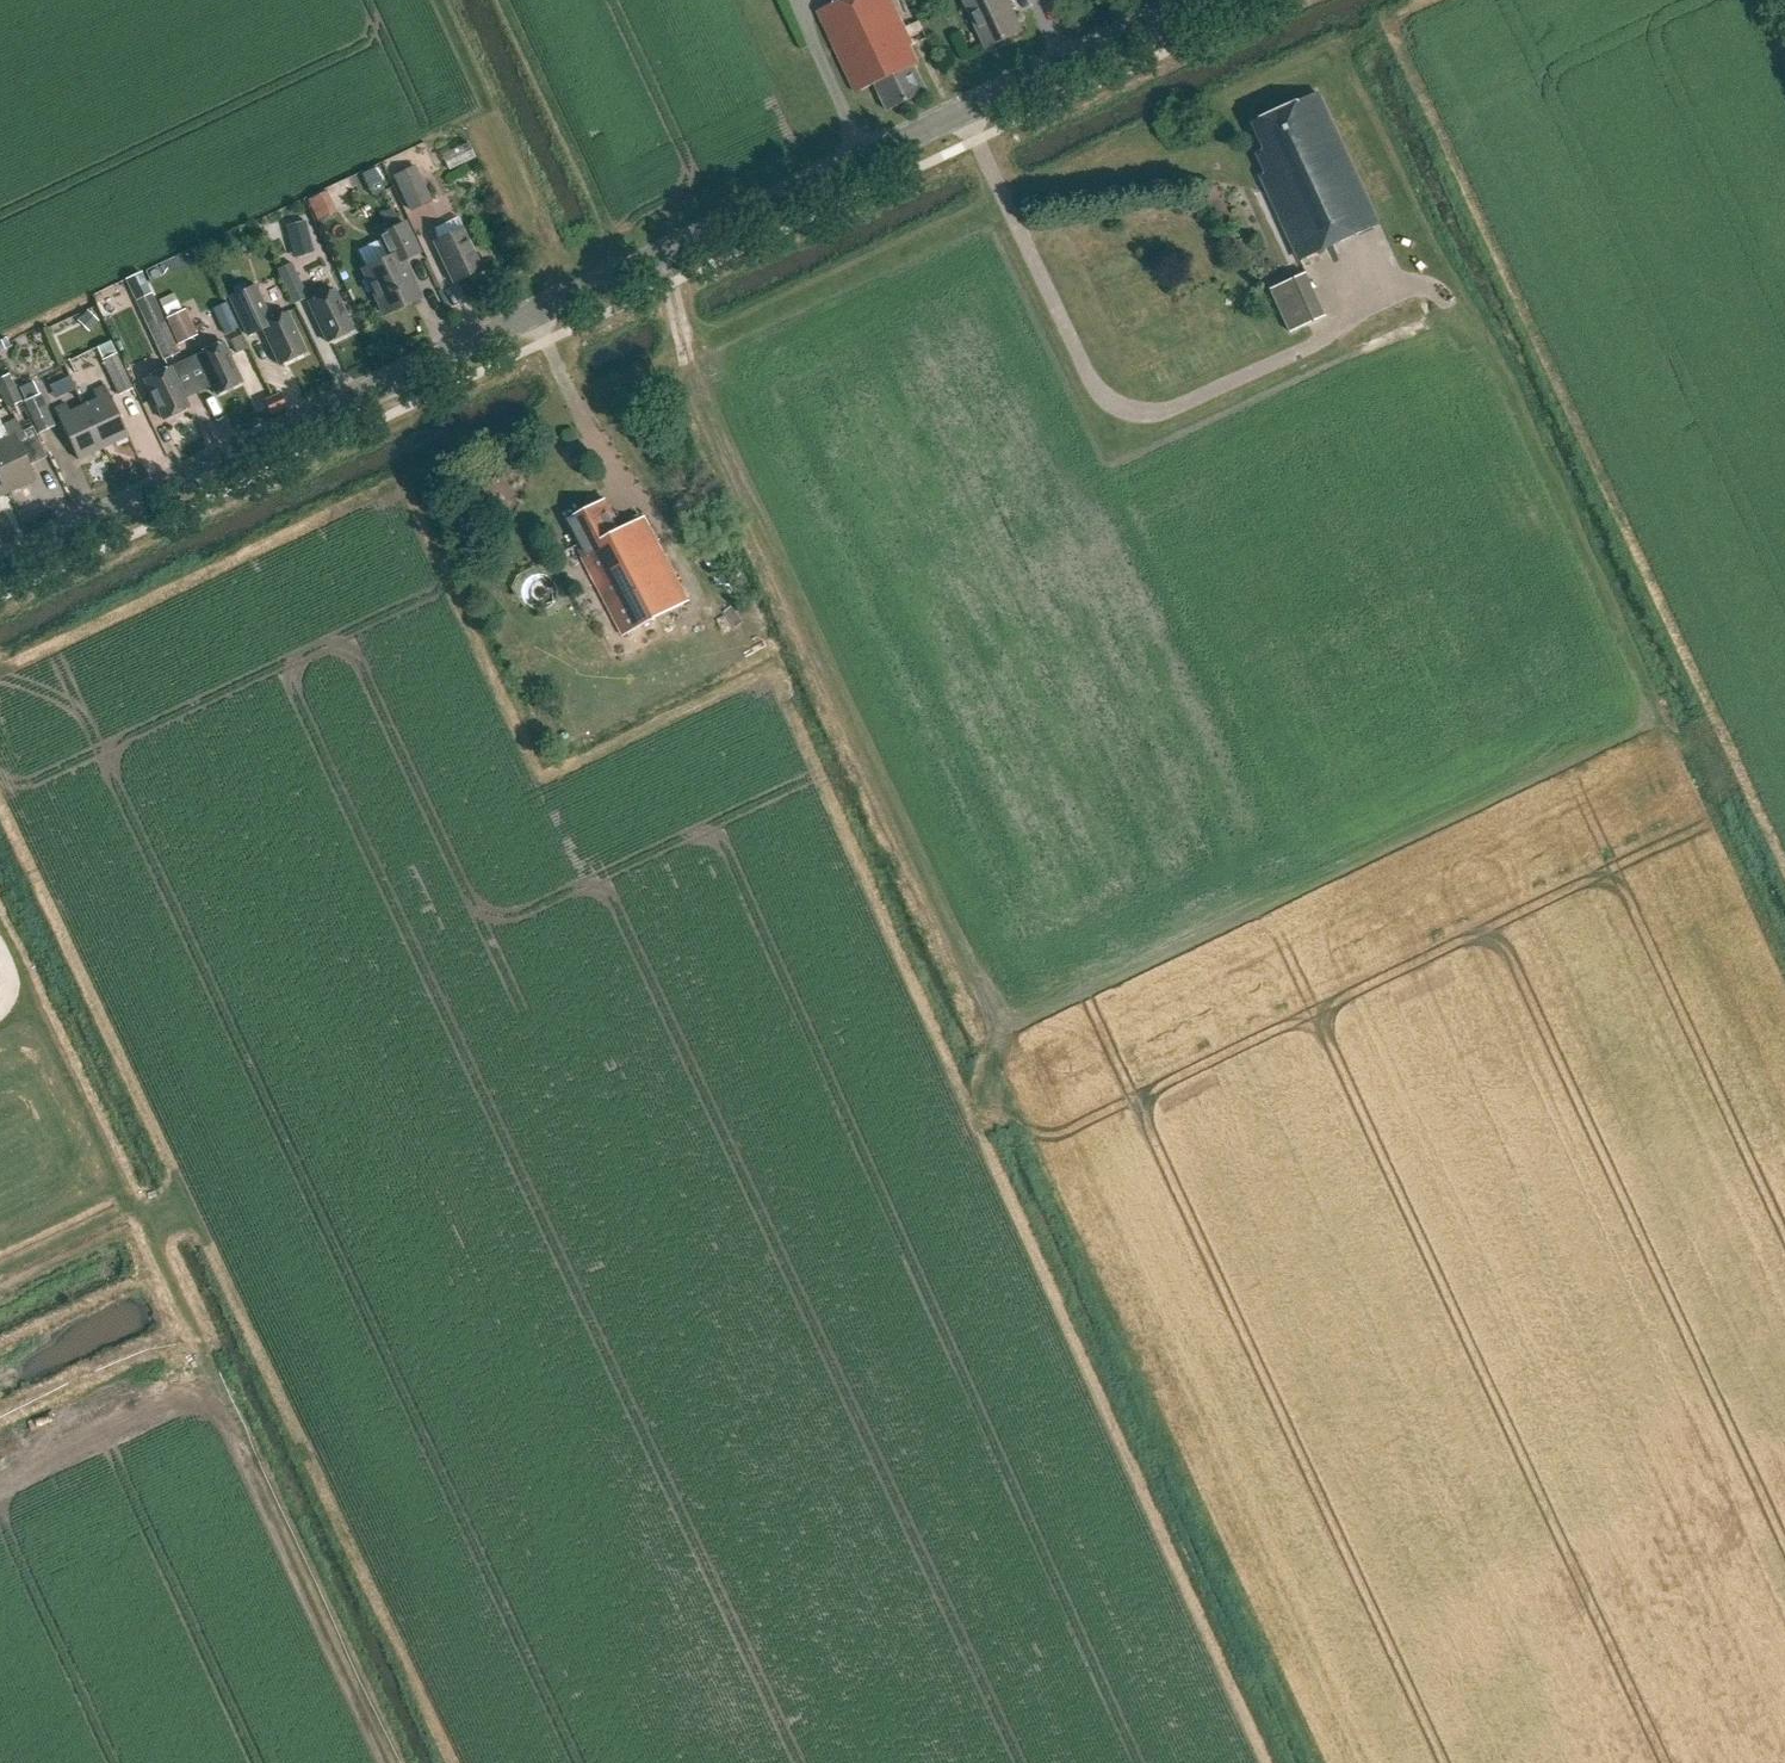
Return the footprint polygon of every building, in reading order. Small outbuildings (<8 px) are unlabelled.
[(889,113),(928,95),(916,68),(920,66),(911,47),(914,46),(893,0),(844,0),(819,12),(857,94),(875,85),(889,113)] [(987,49),(1023,32),(1008,0),(964,0),(987,49)] [(1262,177),(1300,261),(1379,225),(1318,94),(1254,124),(1267,151),(1259,154),(1268,174),(1262,177)] [(474,140),(450,152),(456,163),(480,151),(474,140)] [(388,178),(406,215),(428,204),(410,167),(388,178)] [(321,215),(340,209),(333,188),(314,194),(321,215)] [(313,251),(305,219),(284,224),(285,226),(278,229),(284,242),(290,241),(293,256),(313,251)] [(419,254),(404,224),(380,235),(390,257),(363,270),(385,316),(419,300),(401,262),(419,254)] [(463,229),(433,244),(452,284),(482,270),(463,229)] [(275,275),(292,309),(306,302),(289,268),(275,275)] [(1272,290),(1292,334),(1328,318),(1308,274),(1272,290)] [(262,329),(279,365),(305,353),(286,313),(270,320),(255,286),(229,298),(247,336),(262,329)] [(334,290),(308,303),(327,343),(353,331),(334,290)] [(173,348),(160,323),(145,293),(129,301),(159,364),(177,356),(173,348)] [(78,321),(90,331),(99,321),(87,310),(78,321)] [(181,313),(160,323),(173,348),(193,338),(181,313)] [(195,355),(214,395),(241,383),(221,343),(195,355)] [(108,346),(93,352),(114,400),(129,394),(108,346)] [(143,380),(162,421),(188,408),(169,368),(143,380)] [(8,493),(36,480),(14,435),(25,431),(2,377),(0,378),(0,413),(3,419),(6,418),(8,423),(1,427),(6,438),(0,441),(0,476),(8,493)] [(81,406),(102,449),(127,437),(103,386),(91,392),(95,400),(81,406)] [(18,399),(34,436),(51,428),(34,391),(18,399)] [(265,403),(268,410),(269,413),(285,406),(280,396),(265,403)] [(52,410),(76,461),(102,449),(81,406),(68,413),(64,405),(52,410)] [(8,493),(0,476),(0,497),(8,493)] [(580,545),(576,547),(623,637),(689,602),(645,517),(621,530),(605,500),(567,520),(580,545)]
